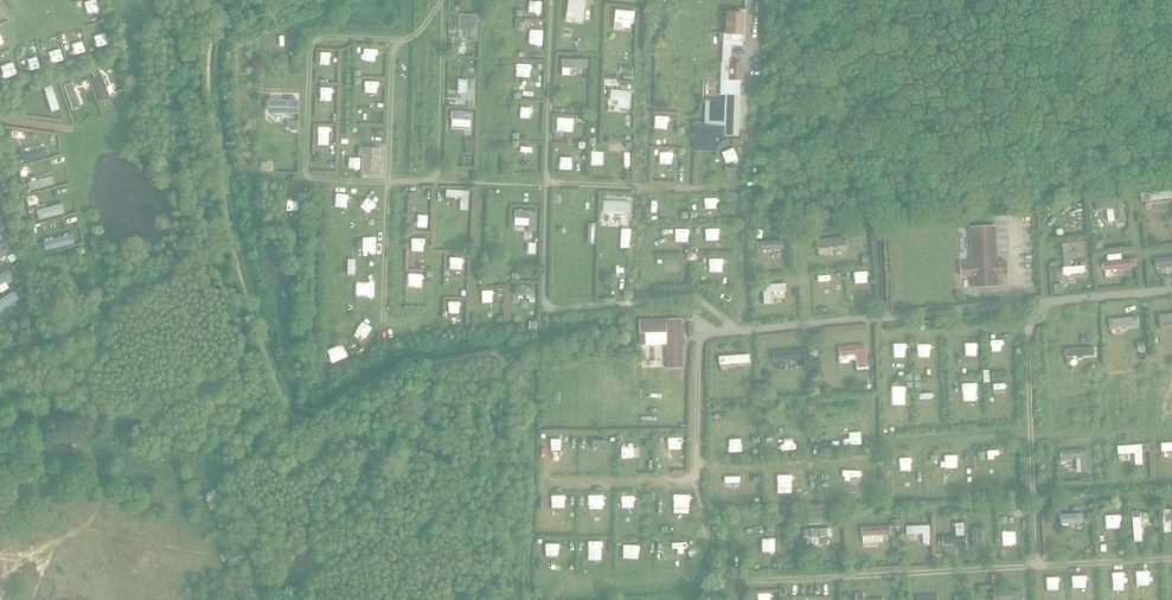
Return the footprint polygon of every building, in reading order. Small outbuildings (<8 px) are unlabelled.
[(580,0),(568,0),(566,17),(575,19),(574,21),(582,23),(586,1),(580,0)] [(633,23),(634,11),(616,10),(614,30),(621,30),(621,27),(630,28),(630,23),(633,23)] [(744,13),(734,13),(734,11),(730,11),(730,12),(727,12),(726,33),(723,33),(723,41),(722,62),(720,95),(725,95),(725,98),(725,102),(706,101),(705,125),(695,125),(694,151),(716,152),(716,138),(724,138),(724,136),(727,136),(727,135),(739,135),(740,95),(740,80),(742,80),(742,63),(731,62),(731,45),(742,45),(743,34),(744,13)] [(478,15),(459,14),(458,30),(466,31),(466,40),(476,41),(478,15)] [(588,68),(588,59),(561,59),(561,68),(562,68),(562,75),(570,75),(570,68),(588,68)] [(110,98),(102,74),(92,77),(101,101),(110,98)] [(474,107),(475,74),(467,74),(466,79),(468,79),(467,90),(465,90),(465,94),(460,93),(460,100),(469,100),(468,107),(474,107)] [(81,107),(73,83),(64,85),(72,110),(81,107)] [(60,109),(52,85),(44,88),(52,111),(60,109)] [(630,109),(631,91),(611,90),(610,100),(617,100),(617,108),(630,109)] [(290,106),(276,106),(276,114),(292,113),(292,119),(298,118),(298,113),(298,96),(290,96),(290,106)] [(473,120),(473,112),(451,110),(451,118),(473,120)] [(473,147),(473,138),(466,138),(465,147),(473,147)] [(607,152),(632,151),(631,143),(619,143),(619,144),(607,145),(607,152)] [(23,162),(48,156),(45,147),(30,150),(29,148),(25,149),(26,151),(21,152),(23,162)] [(362,171),(382,172),(382,163),(378,163),(379,148),(359,147),(359,155),(363,156),(362,171)] [(261,170),(271,170),(271,163),(261,162),(261,170)] [(30,190),(55,184),(53,176),(36,180),(36,177),(31,178),(32,181),(28,182),(30,190)] [(467,210),(468,191),(446,189),(446,197),(461,198),(460,209),(467,210)] [(1171,198),(1171,190),(1141,194),(1142,202),(1171,198)] [(1123,196),(1095,200),(1097,211),(1113,209),(1115,221),(1125,220),(1123,196)] [(603,212),(630,213),(631,202),(604,200),(603,212)] [(39,220),(65,213),(63,203),(37,210),(39,220)] [(537,211),(515,210),(514,217),(529,218),(528,230),(535,230),(537,211)] [(972,263),(960,264),(961,276),(972,275),(973,287),(998,286),(997,274),(1002,274),(1002,261),(996,262),(995,226),(970,227),(972,263)] [(817,249),(846,245),(845,236),(816,240),(817,249)] [(1102,239),(1093,240),(1094,249),(1103,248),(1102,239)] [(756,250),(783,249),(783,240),(760,241),(760,242),(756,242),(756,250)] [(457,242),(456,251),(463,251),(463,253),(469,253),(469,244),(463,244),(463,243),(457,242)] [(1063,274),(1086,272),(1085,265),(1086,265),(1085,260),(1081,261),(1081,265),(1071,266),(1068,242),(1061,243),(1062,248),(1064,267),(1063,267),(1063,274)] [(1171,266),(1171,257),(1154,259),(1155,268),(1171,266)] [(1104,270),(1136,266),(1135,258),(1103,262),(1104,270)] [(5,271),(0,274),(0,283),(9,277),(5,271)] [(786,283),(762,284),(763,293),(764,304),(771,304),(770,292),(786,291),(786,283)] [(535,302),(535,287),(515,287),(515,295),(526,295),(526,299),(529,299),(529,302),(535,302)] [(13,292),(0,301),(0,309),(17,298),(13,292)] [(1159,323),(1171,322),(1171,313),(1158,315),(1159,323)] [(1109,327),(1132,325),(1138,325),(1137,316),(1108,319),(1109,327)] [(682,358),(681,324),(674,324),(674,319),(639,320),(640,332),(639,332),(639,344),(647,344),(646,333),(667,333),(668,358),(682,358)] [(865,344),(839,347),(840,356),(858,354),(860,368),(868,367),(865,344)] [(1088,347),(1065,349),(1065,356),(1094,355),(1094,347),(1089,348),(1088,347)] [(773,361),(805,358),(804,349),(772,352),(773,361)] [(720,364),(750,362),(749,354),(719,356),(720,364)] [(930,393),(929,386),(905,387),(905,394),(921,394),(921,396),(925,396),(924,394),(930,393)] [(1171,451),(1171,443),(1161,443),(1161,451),(1171,451)] [(1141,444),(1117,446),(1118,454),(1134,453),(1135,465),(1143,464),(1141,444)] [(1075,458),(1077,472),(1081,472),(1082,472),(1090,471),(1088,448),(1061,451),(1062,460),(1075,458)] [(1171,532),(1170,509),(1163,509),(1164,532),(1171,532)] [(1100,511),(1099,516),(1098,517),(1099,542),(1107,542),(1106,517),(1117,517),(1117,511),(1100,511)] [(1140,517),(1133,517),(1134,535),(1141,535),(1140,517),(1146,517),(1146,512),(1140,513),(1140,517)] [(1061,524),(1083,522),(1082,513),(1060,515),(1061,524)] [(942,544),(956,544),(956,547),(965,546),(965,543),(966,543),(965,535),(964,535),(964,523),(955,523),(956,536),(942,537),(942,544)] [(1011,548),(1011,523),(1002,523),(1002,548),(1011,548)] [(862,536),(890,534),(890,526),(861,527),(862,536)] [(981,527),(972,527),(973,549),(982,548),(981,527)] [(802,537),(832,536),(832,528),(802,529),(802,537)] [(1142,599),(1150,599),(1149,581),(1122,583),(1123,592),(1141,591),(1142,599)] [(1020,590),(992,592),(993,599),(1020,599),(1020,590)]
